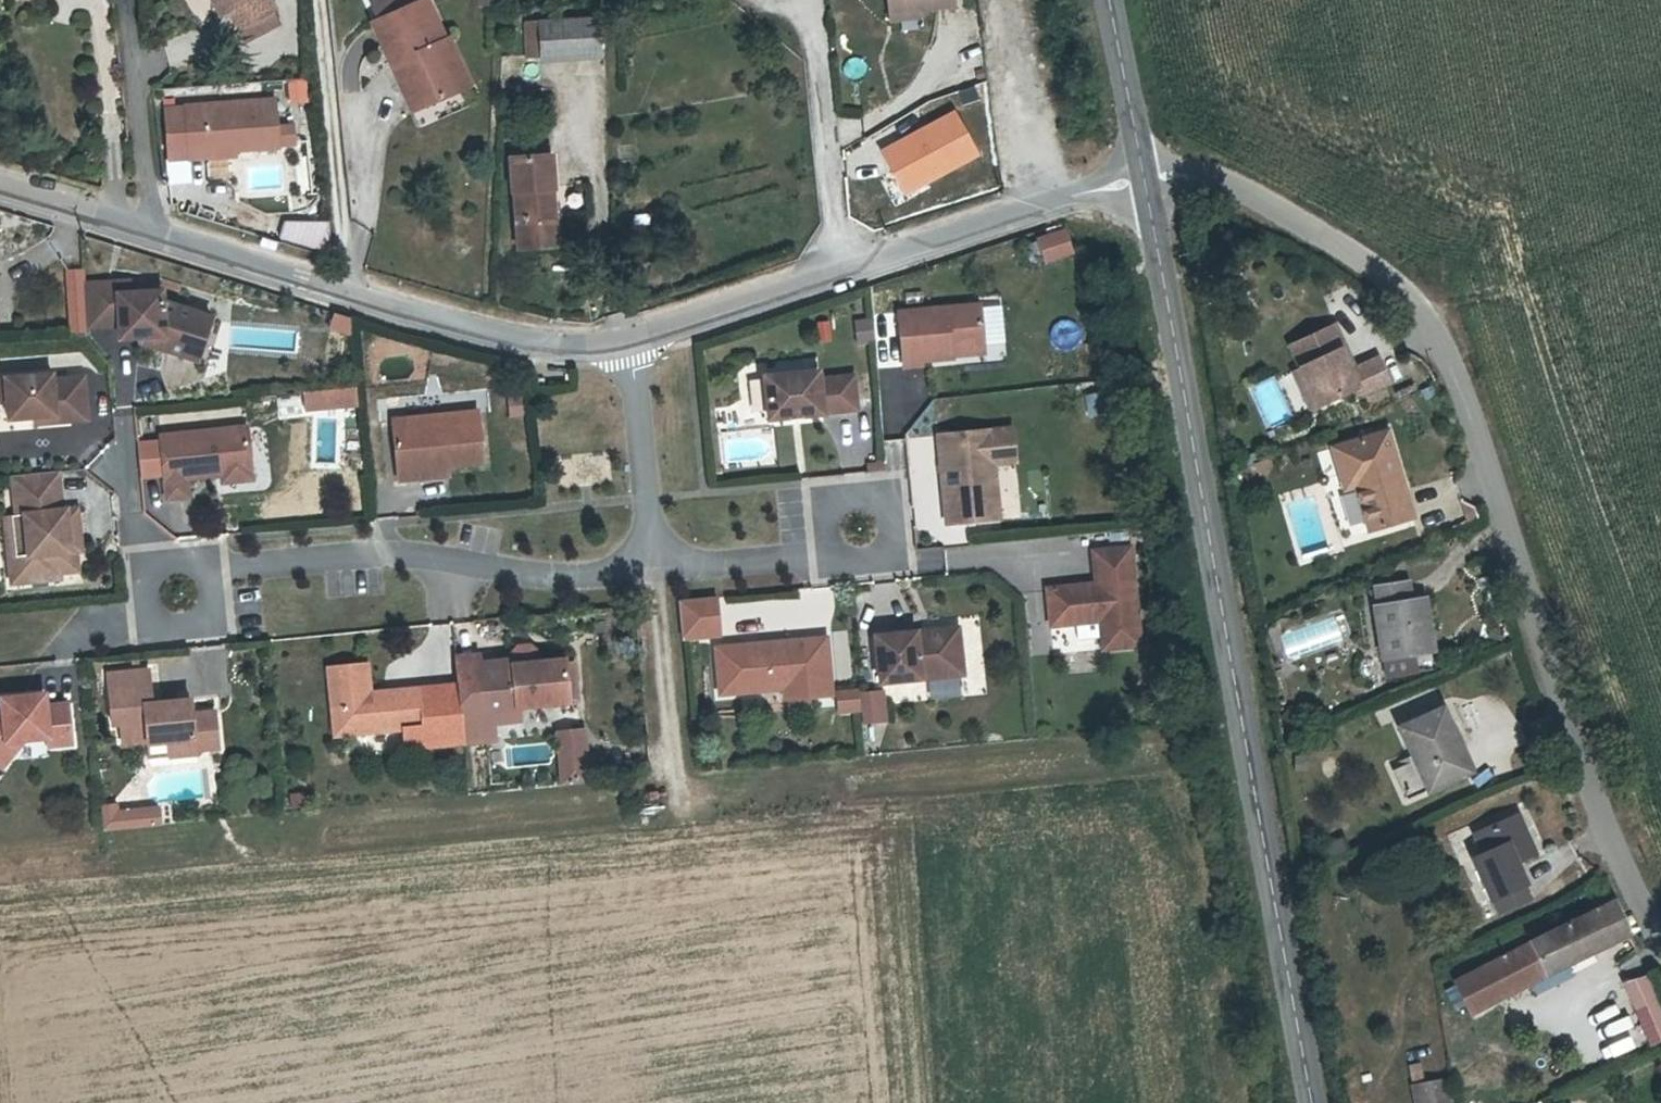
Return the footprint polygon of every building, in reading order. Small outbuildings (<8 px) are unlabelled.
[(229,12),(234,24),(270,8),(266,0),(218,0),(224,13),(229,12)] [(953,0),(889,0),(891,15),(954,9),(953,0)] [(376,23),(398,66),(408,60),(430,105),(466,87),(444,43),(438,45),(417,3),(376,23)] [(541,23),(529,24),(531,54),(544,53),(545,56),(601,54),(598,19),(541,23)] [(420,110),(430,105),(408,60),(398,66),(420,110)] [(308,100),(306,76),(284,77),(286,102),(308,100)] [(275,96),(163,107),(168,160),(280,150),(279,147),(297,145),(295,123),(278,125),(275,96)] [(956,110),(880,151),(904,197),(981,155),(956,110)] [(518,247),(557,243),(548,151),(510,155),(518,247)] [(279,218),(280,243),(326,242),(326,217),(279,218)] [(1064,232),(1039,241),(1046,261),(1072,252),(1064,232)] [(88,332),(88,326),(85,290),(84,270),(68,270),(71,332),(88,332)] [(131,281),(85,284),(88,326),(121,324),(121,338),(140,337),(140,341),(198,359),(211,316),(163,300),(162,290),(131,293),(131,281)] [(984,304),(902,312),(908,366),(926,364),(926,360),(957,357),(957,355),(956,351),(988,347),(984,304)] [(346,332),(350,314),(330,310),(326,328),(346,332)] [(1055,317),(1050,342),(1074,347),(1079,322),(1055,317)] [(833,322),(816,324),(819,345),(835,343),(833,322)] [(1295,343),(1305,366),(1320,402),(1358,386),(1342,348),(1346,345),(1338,326),(1295,343)] [(988,347),(956,351),(957,355),(989,352),(988,347)] [(1320,402),(1305,366),(1299,369),(1314,405),(1320,402)] [(818,369),(765,375),(769,416),(822,411),(822,410),(856,406),(852,374),(819,377),(818,369)] [(1247,386),(1266,429),(1292,417),(1273,374),(1247,386)] [(0,384),(0,425),(39,422),(39,428),(71,425),(68,383),(37,386),(37,381),(0,384)] [(513,392),(521,391),(520,384),(512,384),(513,392)] [(302,410),(356,407),(355,385),(301,388),(302,410)] [(506,394),(507,416),(523,415),(521,393),(506,394)] [(475,410),(392,419),(398,479),(422,476),(421,466),(480,460),(475,410)] [(39,422),(19,424),(19,430),(39,428),(39,422)] [(245,426),(160,435),(166,497),(186,495),(184,477),(220,474),(249,471),(245,426)] [(1011,428),(938,434),(946,522),(987,518),(981,463),(1014,460),(1011,428)] [(1332,453),(1341,480),(1356,475),(1360,487),(1372,525),(1408,514),(1383,436),(1332,453)] [(446,464),(421,466),(422,476),(447,474),(446,464)] [(249,471),(220,474),(220,480),(250,478),(249,471)] [(70,553),(66,511),(61,511),(57,474),(12,478),(15,516),(23,515),(27,556),(16,557),(19,584),(60,579),(59,574),(77,571),(75,552),(70,553)] [(1356,475),(1341,480),(1345,492),(1360,487),(1356,475)] [(76,510),(66,511),(70,553),(75,552),(80,551),(76,510)] [(12,584),(19,584),(16,557),(27,556),(23,515),(15,516),(5,518),(12,584)] [(1089,582),(1048,586),(1052,622),(1100,617),(1103,645),(1140,641),(1129,545),(1092,549),(1097,586),(1089,587),(1089,582)] [(1379,657),(1424,652),(1419,603),(1412,604),(1410,585),(1379,588),(1381,606),(1373,607),(1379,657)] [(679,639),(720,636),(717,593),(676,596),(679,639)] [(1419,603),(1424,652),(1435,651),(1430,602),(1419,603)] [(957,627),(923,631),(923,637),(958,633),(957,627)] [(923,637),(923,631),(876,637),(880,682),(962,673),(958,633),(923,637)] [(806,683),(807,694),(828,691),(823,636),(746,643),(750,689),(782,686),(806,683)] [(750,689),(746,643),(714,646),(718,692),(750,689)] [(1414,673),(1414,656),(1384,657),(1385,674),(1414,673)] [(499,706),(548,701),(544,659),(492,664),(491,659),(457,663),(463,710),(472,710),(499,706)] [(367,664),(359,665),(329,668),(336,735),(364,732),(424,726),(420,688),(370,694),(367,664)] [(191,743),(200,749),(217,746),(213,711),(191,713),(190,705),(179,706),(174,701),(151,703),(148,671),(108,674),(107,674),(111,718),(112,724),(119,723),(121,743),(145,740),(145,743),(190,739),(191,739),(191,743)] [(783,696),(807,694),(806,683),(782,686),(783,696)] [(886,720),(883,687),(834,690),(836,712),(859,710),(860,722),(886,720)] [(21,737),(45,734),(46,745),(70,742),(66,703),(44,705),(43,694),(0,699),(2,716),(0,717),(0,744),(4,739),(21,737)] [(499,706),(472,710),(473,723),(501,720),(499,706)] [(1462,743),(1449,708),(1401,726),(1426,789),(1464,774),(1454,746),(1462,743)] [(586,726),(554,726),(554,783),(586,783),(586,726)] [(21,737),(4,739),(0,744),(0,763),(21,737)] [(192,752),(200,749),(191,743),(191,739),(190,739),(145,743),(147,757),(192,752)] [(479,739),(468,740),(469,755),(480,754),(479,739)] [(101,804),(102,827),(160,824),(159,801),(101,804)] [(1479,878),(1489,899),(1523,883),(1514,863),(1534,854),(1515,813),(1474,833),(1492,871),(1479,878)] [(1523,883),(1489,899),(1496,914),(1530,898),(1523,883)] [(1629,930),(1609,892),(1603,895),(1586,903),(1591,913),(1448,986),(1463,1015),(1539,976),(1629,930)] [(1660,1040),(1660,1004),(1646,970),(1619,981),(1647,1046),(1660,1040)] [(1616,1058),(1640,1045),(1634,1033),(1609,1046),(1616,1058)] [(1446,1080),(1416,1085),(1419,1102),(1451,1102),(1446,1080)]
